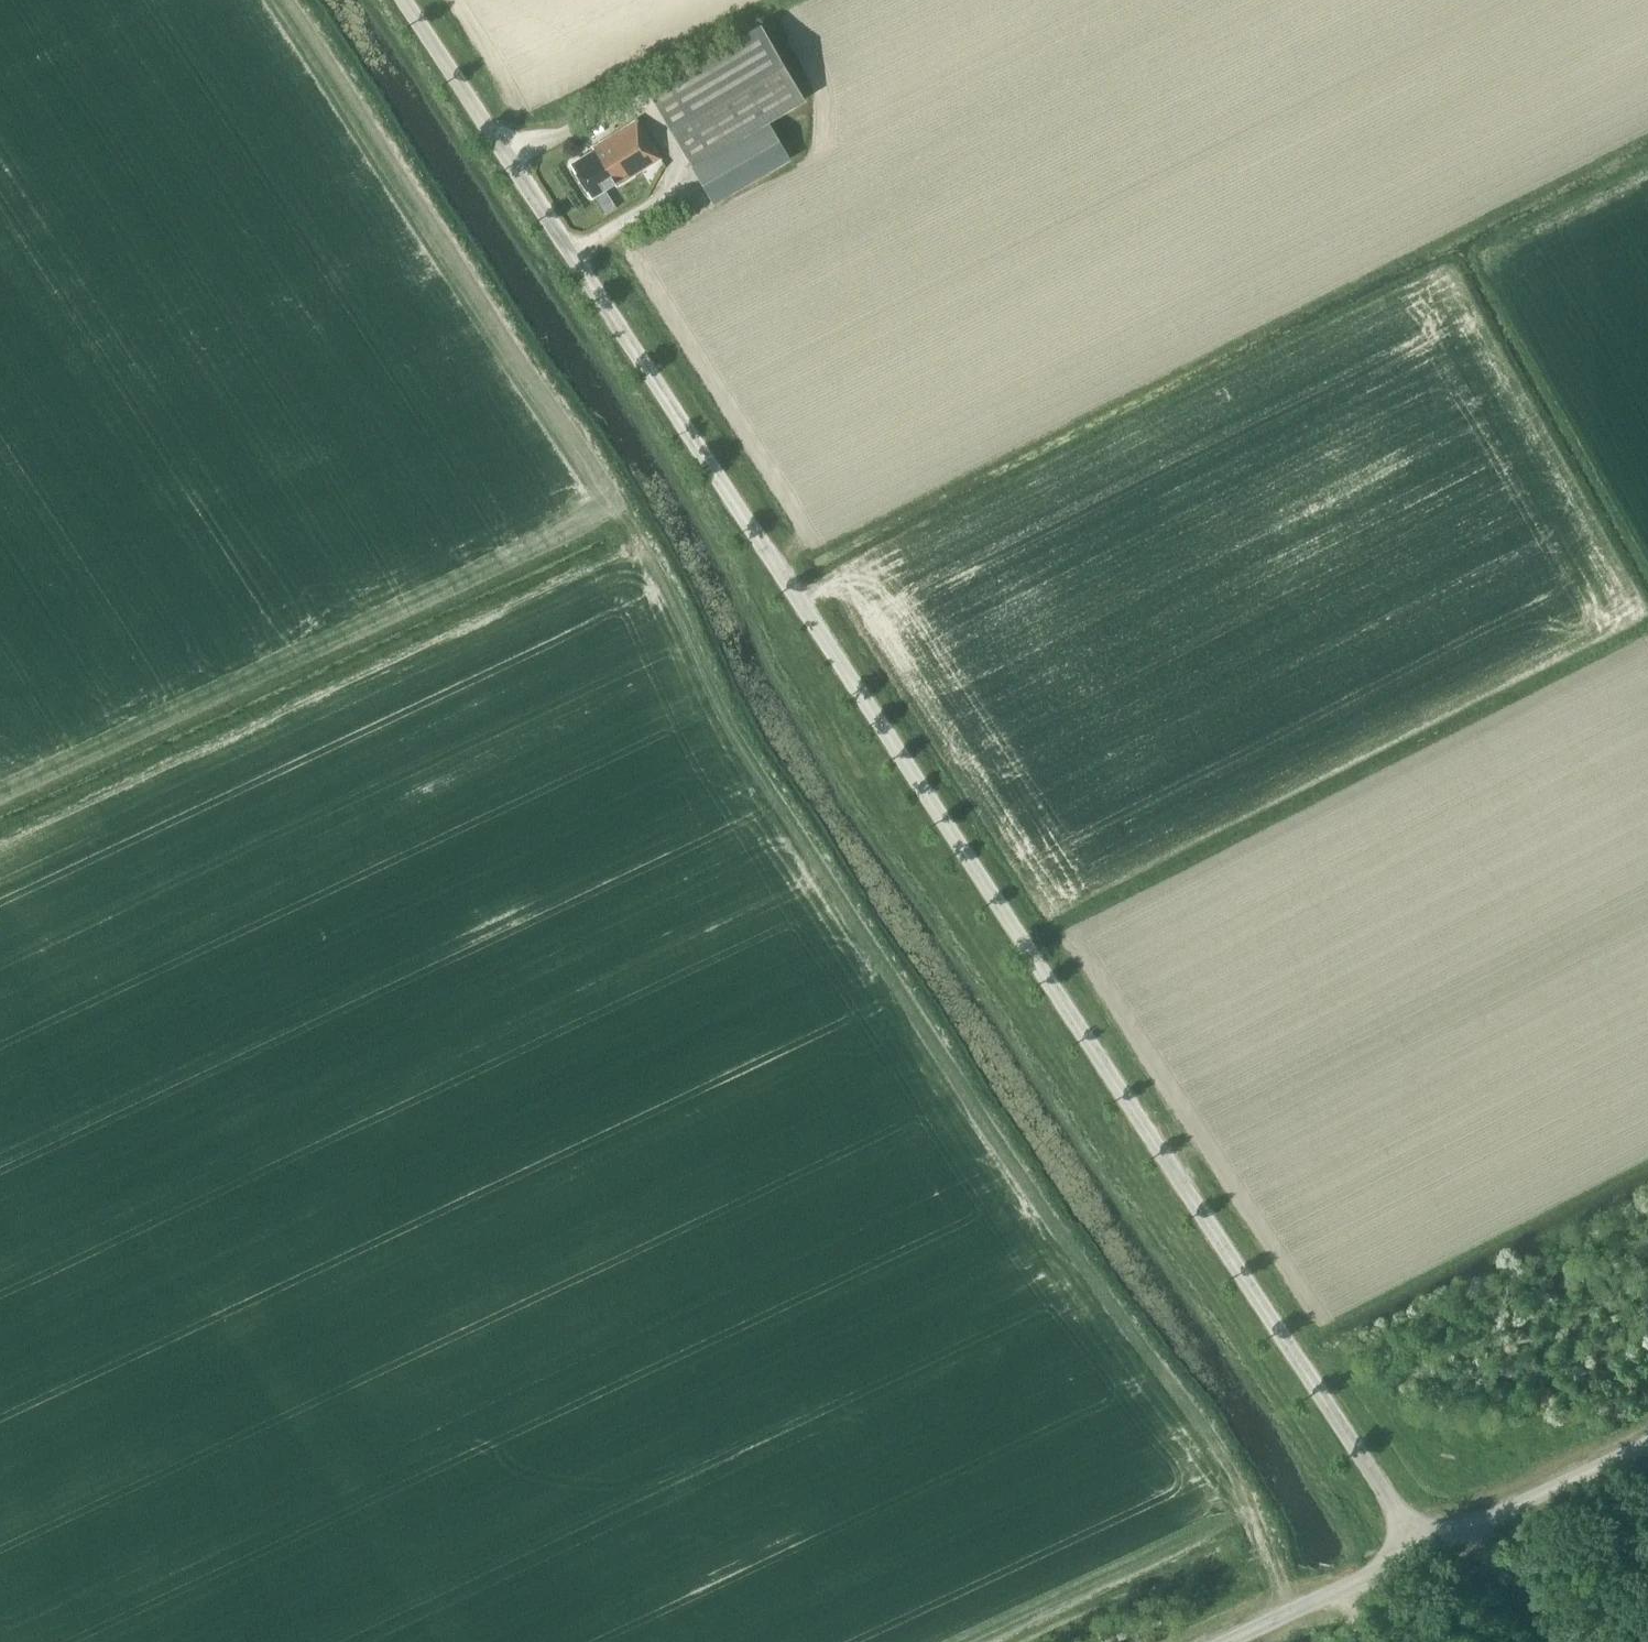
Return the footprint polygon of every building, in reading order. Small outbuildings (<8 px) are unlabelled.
[(791,157),(775,128),(770,119),(807,98),(764,21),(650,86),(693,163),(692,163),(715,201),(791,157)] [(662,157),(637,116),(591,145),(592,147),(570,161),(592,197),(614,183),(616,186),(662,157)]
